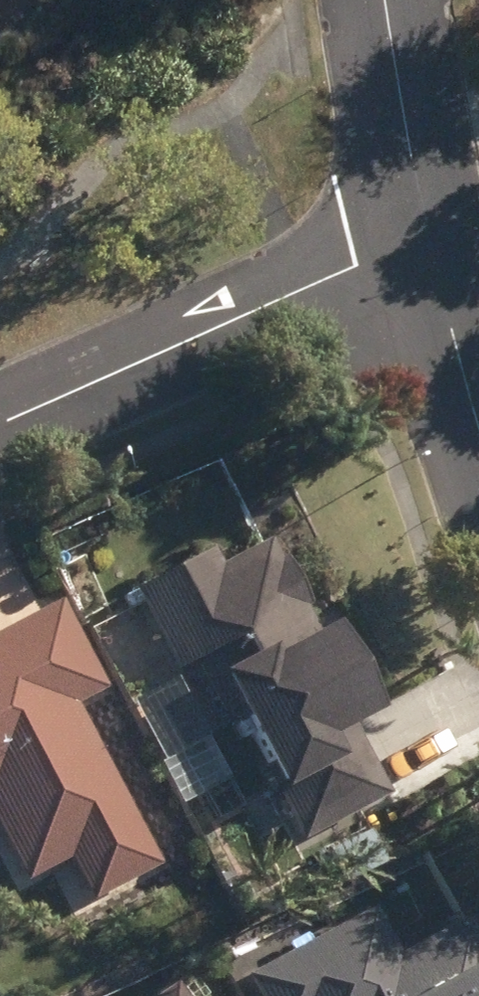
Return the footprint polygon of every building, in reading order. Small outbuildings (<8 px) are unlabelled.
[(271,772),(310,843),(399,796),(363,730),(395,713),(349,626),(328,638),(314,612),(320,608),(293,560),(287,563),(276,542),(228,568),(220,553),(139,596),(182,674),(200,664),(236,731),(256,720),(280,766),(271,772)] [(28,873),(72,850),(94,894),(162,858),(77,699),(108,682),(68,604),(0,639),(0,819),(28,873)] [(228,778),(241,804),(269,788),(257,764),(228,778)] [(477,920),(408,957),(380,910),(254,978),(264,995),(478,995),(478,923),(477,920)] [(182,988),(169,995),(187,995),(182,988)]
